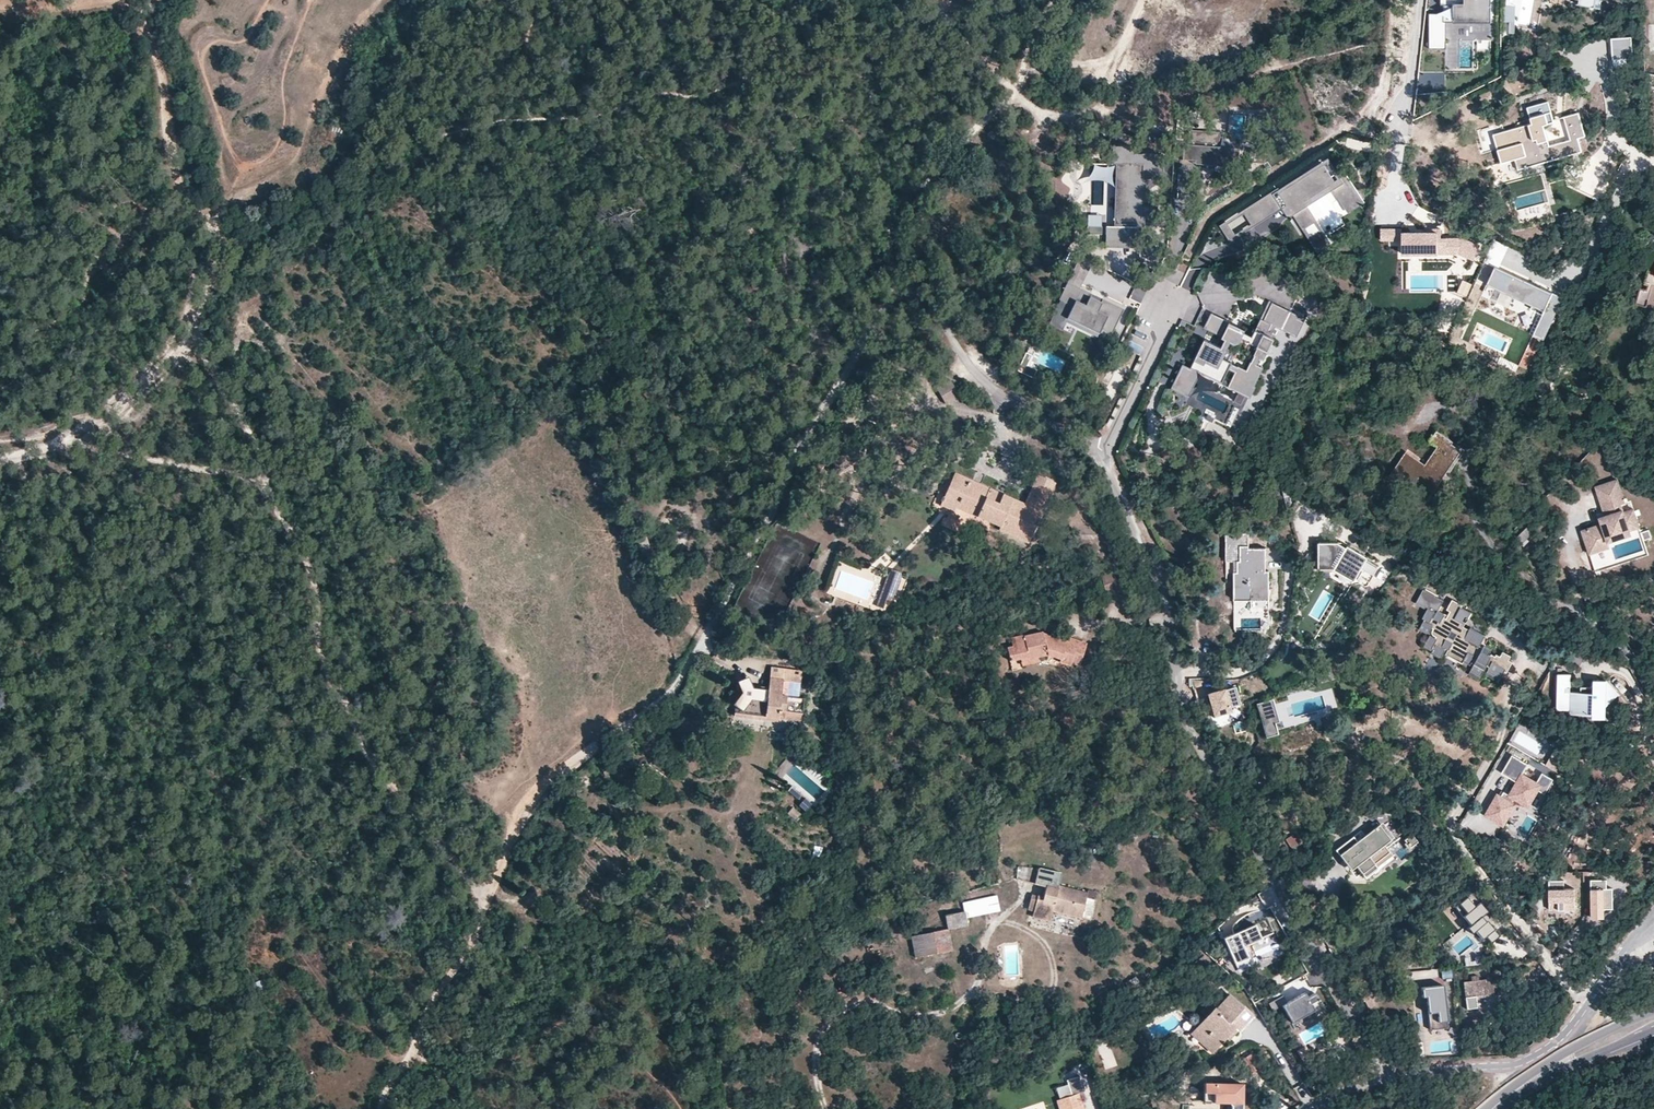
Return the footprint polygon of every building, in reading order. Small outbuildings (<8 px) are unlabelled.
[(1495,0),(1444,0),(1444,15),(1444,24),(1446,24),(1495,23),(1495,0)] [(1581,1),(1580,11),(1607,15),(1609,0),(1572,0),(1581,1)] [(1444,24),(1444,15),(1430,15),(1430,50),(1447,50),(1446,24),(1444,24)] [(1629,38),(1610,39),(1611,59),(1630,58),(1629,38)] [(1554,122),(1548,101),(1526,107),(1531,123),(1492,134),(1501,163),(1514,159),(1517,170),(1582,151),(1578,138),(1585,136),(1578,112),(1563,116),(1570,139),(1549,145),(1543,125),(1554,122)] [(1589,113),(1604,110),(1602,104),(1587,107),(1589,113)] [(1239,149),(1219,147),(1220,132),(1189,130),(1188,145),(1183,145),(1182,160),(1195,161),(1205,162),(1204,165),(1204,169),(1214,169),(1214,166),(1215,163),(1237,164),(1239,149)] [(1364,150),(1366,143),(1348,138),(1346,145),(1364,150)] [(1133,147),(1111,147),(1111,164),(1115,165),(1119,165),(1118,219),(1137,219),(1137,216),(1140,216),(1140,219),(1144,219),(1155,220),(1156,206),(1144,206),(1141,206),(1141,179),(1145,179),(1161,179),(1162,154),(1142,154),(1142,156),(1133,156),(1133,154),(1133,147)] [(1249,150),(1248,163),(1264,164),(1265,151),(1249,150)] [(1323,164),(1327,162),(1338,179),(1341,177),(1328,157),(1278,190),(1279,192),(1323,164)] [(1305,228),(1314,222),(1317,220),(1308,206),(1304,201),(1329,185),(1333,190),(1340,201),(1342,199),(1348,208),(1359,201),(1342,176),(1341,177),(1338,179),(1335,181),(1323,164),(1279,192),(1278,190),(1277,188),(1242,210),(1244,213),(1251,224),(1253,227),(1282,208),(1287,205),(1293,215),(1303,229),(1305,228)] [(1119,165),(1115,165),(1113,227),(1136,227),(1136,248),(1140,248),(1140,228),(1144,228),(1144,219),(1140,219),(1140,216),(1137,216),(1137,219),(1118,219),(1119,165)] [(1340,201),(1348,213),(1365,202),(1346,174),(1342,176),(1359,201),(1348,208),(1342,199),(1340,201)] [(1325,195),(1333,190),(1329,185),(1304,201),(1308,206),(1315,201),(1325,195)] [(1288,218),(1293,215),(1287,205),(1282,208),(1288,218)] [(1251,224),(1235,234),(1228,224),(1244,213),(1242,210),(1219,225),(1230,242),(1253,227),(1251,224)] [(1320,231),(1311,236),(1305,228),(1303,229),(1317,251),(1331,242),(1317,220),(1314,222),(1320,231)] [(1102,227),(1087,226),(1086,235),(1098,235),(1098,229),(1102,230),(1102,227)] [(1113,227),(1105,227),(1105,248),(1136,248),(1136,227),(1113,227)] [(1441,238),(1441,229),(1427,229),(1427,232),(1402,232),(1402,229),(1381,229),(1381,240),(1402,240),(1402,253),(1460,252),(1474,259),(1479,245),(1463,238),(1441,238)] [(1561,298),(1496,268),(1488,285),(1532,305),(1530,308),(1542,313),(1532,333),(1542,338),(1561,298)] [(1648,271),(1644,283),(1648,284),(1646,290),(1640,288),(1635,303),(1646,306),(1647,304),(1653,306),(1653,273),(1648,271)] [(1091,294),(1067,282),(1058,300),(1059,300),(1072,306),(1066,319),(1098,334),(1099,332),(1100,329),(1111,335),(1123,309),(1102,299),(1100,303),(1089,297),(1091,294)] [(1141,302),(1144,293),(1133,290),(1130,298),(1141,302)] [(1102,299),(1091,294),(1089,297),(1100,303),(1102,299)] [(1062,330),(1066,322),(1097,337),(1098,334),(1066,319),(1072,306),(1059,300),(1048,324),(1062,330)] [(1263,319),(1272,302),(1269,300),(1261,318),(1263,319)] [(1249,342),(1249,343),(1257,347),(1253,355),(1254,355),(1260,358),(1264,360),(1274,339),(1271,337),(1276,326),(1297,337),(1304,321),(1298,318),(1300,315),(1272,302),(1263,319),(1261,318),(1252,336),(1249,342)] [(1228,325),(1244,332),(1246,329),(1211,313),(1204,328),(1222,337),(1228,325)] [(1244,332),(1228,325),(1222,337),(1222,338),(1225,339),(1230,342),(1235,344),(1240,343),(1242,338),(1244,332)] [(1100,329),(1099,332),(1109,338),(1111,335),(1100,329)] [(1249,342),(1252,336),(1244,332),(1242,338),(1249,342)] [(1128,349),(1141,354),(1145,344),(1132,339),(1128,349)] [(1232,364),(1232,363),(1223,359),(1227,350),(1227,349),(1221,347),(1204,339),(1202,344),(1200,344),(1193,359),(1194,360),(1191,367),(1222,383),(1229,369),(1232,364)] [(1230,342),(1225,339),(1221,347),(1227,349),(1230,342)] [(1017,371),(1033,378),(1037,370),(1027,365),(1032,355),(1026,352),(1017,371)] [(1260,358),(1254,355),(1251,361),(1257,364),(1260,358)] [(1257,364),(1251,361),(1247,369),(1238,366),(1237,367),(1235,372),(1227,387),(1238,392),(1234,401),(1241,405),(1245,396),(1251,398),(1256,387),(1254,386),(1264,367),(1257,364)] [(1179,392),(1191,367),(1183,364),(1171,388),(1179,392)] [(1232,364),(1229,369),(1235,372),(1237,367),(1232,364)] [(1222,384),(1222,383),(1191,367),(1179,392),(1189,397),(1200,374),(1222,384)] [(945,404),(960,396),(950,380),(936,388),(945,404)] [(1239,408),(1234,406),(1226,423),(1231,425),(1239,408)] [(1457,451),(1448,444),(1450,440),(1436,430),(1429,441),(1437,446),(1425,464),(1406,451),(1390,475),(1425,499),(1457,451)] [(925,438),(920,435),(916,442),(917,444),(920,446),(922,446),(923,444),(925,438)] [(865,454),(857,443),(831,461),(835,467),(829,471),(833,477),(865,454)] [(996,492),(954,473),(943,497),(958,503),(956,507),(1000,527),(998,530),(1019,539),(1024,528),(1032,532),(1050,493),(1033,486),(1024,504),(1002,494),(1001,497),(995,494),(996,492)] [(1050,493),(1054,482),(1037,475),(1033,486),(1050,493)] [(1601,524),(1581,530),(1588,549),(1607,543),(1606,538),(1630,530),(1639,527),(1633,509),(1623,512),(1621,505),(1625,503),(1616,479),(1595,486),(1605,515),(1606,519),(1604,523),(1601,524)] [(943,497),(940,506),(954,512),(956,507),(958,503),(943,497)] [(1328,518),(1325,523),(1334,528),(1337,522),(1328,518)] [(1032,532),(1024,528),(1019,539),(1027,542),(1032,532)] [(1524,544),(1536,536),(1531,528),(1518,536),(1524,544)] [(1632,535),(1630,530),(1606,538),(1607,543),(1632,535)] [(1240,559),(1240,572),(1235,572),(1234,572),(1234,600),(1269,600),(1269,571),(1267,571),(1267,547),(1252,547),(1252,533),(1225,532),(1225,559),(1235,559),(1240,559)] [(1588,549),(1589,553),(1609,547),(1607,543),(1588,549)] [(1340,546),(1319,548),(1322,574),(1337,573),(1356,586),(1363,574),(1374,582),(1383,569),(1353,548),(1350,552),(1340,546)] [(901,581),(901,572),(892,569),(887,576),(883,587),(890,589),(886,599),(890,601),(892,598),(894,599),(901,581)] [(1119,590),(1113,572),(1100,576),(1105,594),(1119,590)] [(883,587),(876,606),(883,609),(886,599),(890,589),(883,587)] [(1481,676),(1487,665),(1489,666),(1487,670),(1501,678),(1504,671),(1510,660),(1509,659),(1511,655),(1503,651),(1500,655),(1496,653),(1495,656),(1489,653),(1492,648),(1484,644),(1483,647),(1480,645),(1485,635),(1470,627),(1469,629),(1464,626),(1471,612),(1460,606),(1462,604),(1452,599),(1446,609),(1450,611),(1447,615),(1438,610),(1443,600),(1423,589),(1416,601),(1428,608),(1427,610),(1422,618),(1424,619),(1419,628),(1430,633),(1429,635),(1424,645),(1433,650),(1432,651),(1441,657),(1443,653),(1446,648),(1464,658),(1463,660),(1470,664),(1471,662),(1474,663),(1470,670),(1481,676)] [(1428,608),(1416,601),(1415,604),(1427,610),(1428,608)] [(1012,646),(1006,647),(1009,661),(1019,659),(1028,657),(1029,659),(1038,657),(1047,655),(1059,659),(1059,662),(1070,666),(1071,662),(1080,665),(1087,643),(1068,637),(1067,641),(1043,633),(1023,637),(1023,635),(1010,638),(1012,646)] [(1446,648),(1443,653),(1461,663),(1463,660),(1464,658),(1446,648)] [(1038,657),(1029,659),(1028,657),(1019,659),(1021,666),(1039,662),(1038,657)] [(1504,671),(1507,672),(1513,661),(1510,660),(1504,671)] [(737,692),(730,691),(728,703),(733,703),(732,704),(735,706),(734,716),(753,718),(753,715),(778,718),(779,710),(790,711),(789,719),(801,721),(803,704),(804,701),(804,698),(799,697),(781,695),(783,681),(800,683),(802,672),(771,668),(768,690),(765,689),(763,698),(756,698),(757,688),(753,688),(748,676),(736,681),(738,685),(737,692)] [(1479,679),(1481,676),(1470,670),(1468,674),(1479,679)] [(1499,682),(1501,678),(1487,670),(1485,674),(1499,682)] [(1620,697),(1607,683),(1600,691),(1595,686),(1591,690),(1582,690),(1582,695),(1571,695),(1572,677),(1559,676),(1558,712),(1572,712),(1572,716),(1594,716),(1594,721),(1607,721),(1607,709),(1620,697)] [(800,683),(783,681),(781,695),(799,697),(800,683)] [(1607,683),(1595,683),(1595,686),(1600,691),(1607,683)] [(756,698),(763,698),(765,689),(757,688),(756,698)] [(1238,704),(1234,691),(1209,698),(1217,724),(1236,719),(1232,706),(1238,704)] [(1269,705),(1257,708),(1261,725),(1273,722),(1269,705)] [(753,715),(753,718),(734,716),(733,725),(777,731),(777,726),(800,729),(801,721),(789,719),(790,711),(779,710),(778,718),(753,715)] [(1546,764),(1548,766),(1551,760),(1564,768),(1570,757),(1555,748),(1546,764)] [(1512,754),(1501,773),(1516,781),(1510,793),(1504,790),(1500,795),(1497,794),(1485,814),(1503,824),(1514,804),(1510,802),(1513,797),(1528,806),(1537,789),(1545,794),(1554,779),(1540,771),(1534,781),(1522,774),(1528,764),(1512,754)] [(1548,766),(1561,773),(1564,768),(1551,760),(1548,766)] [(801,795),(791,786),(788,790),(798,799),(801,795)] [(1468,811),(1463,826),(1478,831),(1483,816),(1468,811)] [(1006,826),(1005,814),(996,814),(996,826),(1006,826)] [(1355,866),(1365,878),(1378,869),(1377,867),(1374,864),(1389,852),(1384,845),(1390,840),(1378,825),(1356,841),(1353,836),(1335,850),(1345,863),(1354,856),(1360,863),(1355,866)] [(1504,833),(1499,840),(1508,845),(1513,838),(1504,833)] [(1417,842),(1411,834),(1404,840),(1405,842),(1410,848),(1415,844),(1417,842)] [(1409,852),(1416,846),(1415,844),(1410,848),(1405,842),(1403,844),(1409,852)] [(1389,852),(1374,864),(1377,867),(1392,856),(1389,852)] [(1354,856),(1345,863),(1350,870),(1355,866),(1360,863),(1354,856)] [(1017,878),(1035,883),(1039,868),(1018,866),(1017,878)] [(1095,900),(1057,890),(1058,885),(1061,873),(1039,868),(1035,883),(1046,886),(1044,896),(1037,895),(1037,896),(1031,895),(1027,909),(1033,911),(1032,917),(1050,921),(1052,910),(1090,919),(1095,900)] [(1613,878),(1589,879),(1589,919),(1605,919),(1605,910),(1614,910),(1613,878)] [(1549,880),(1549,909),(1575,909),(1574,889),(1564,889),(1564,880),(1549,880)] [(1087,890),(1087,892),(1058,885),(1057,890),(1095,900),(1097,892),(1087,890)] [(1471,892),(1454,907),(1481,939),(1485,936),(1491,942),(1498,936),(1485,920),(1484,921),(1480,916),(1486,910),(1471,892)] [(965,911),(966,917),(1000,910),(997,896),(963,903),(965,911)] [(966,917),(965,911),(945,915),(948,929),(968,926),(966,917)] [(1257,927),(1224,941),(1235,967),(1258,958),(1253,947),(1264,942),(1257,927)] [(911,936),(915,957),(952,950),(948,929),(911,936)] [(1443,980),(1453,979),(1452,970),(1442,972),(1443,980)] [(1471,976),(1471,981),(1463,982),(1466,1009),(1477,1008),(1476,995),(1494,993),(1492,978),(1478,980),(1478,975),(1471,976)] [(1447,1027),(1443,985),(1421,988),(1422,997),(1426,997),(1429,1029),(1447,1027)] [(1307,997),(1304,992),(1282,1005),(1292,1023),(1314,1010),(1316,1013),(1324,1009),(1315,993),(1307,997)] [(1206,1017),(1195,1029),(1204,1036),(1200,1040),(1212,1051),(1225,1037),(1233,1027),(1237,1031),(1252,1015),(1228,993),(1214,1008),(1206,1017)] [(1273,1011),(1281,1008),(1278,1000),(1269,1004),(1273,1011)] [(1214,1008),(1209,1004),(1200,1012),(1206,1017),(1214,1008)] [(1464,1021),(1467,1027),(1481,1019),(1477,1013),(1464,1021)] [(1228,1041),(1237,1031),(1233,1027),(1225,1037),(1228,1041)] [(1200,1040),(1204,1036),(1195,1029),(1192,1033),(1200,1040)] [(1099,1051),(1106,1070),(1116,1066),(1109,1047),(1099,1051)] [(1243,1063),(1253,1072),(1260,1064),(1250,1055),(1243,1063)] [(1079,1098),(1085,1096),(1078,1077),(1067,1080),(1068,1084),(1072,1096),(1062,1099),(1066,1108),(1083,1108),(1079,1098)] [(1305,1083),(1294,1088),(1303,1108),(1314,1103),(1305,1083)] [(1062,1099),(1072,1096),(1068,1084),(1056,1088),(1060,1100),(1056,1101),(1059,1108),(1066,1108),(1062,1099)] [(1207,1087),(1206,1098),(1217,1098),(1217,1106),(1217,1108),(1233,1108),(1245,1108),(1246,1088),(1207,1087)] [(1217,1098),(1206,1098),(1206,1106),(1217,1106),(1217,1098)]
